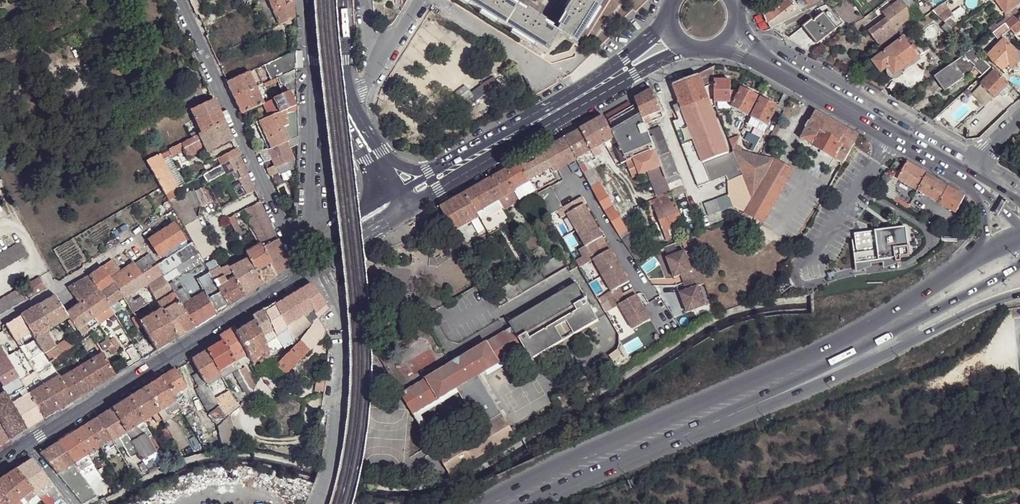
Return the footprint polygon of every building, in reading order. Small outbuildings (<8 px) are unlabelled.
[(195,14),(198,13),(202,11),(197,0),(190,2),(195,14)] [(293,2),(292,0),(267,0),(272,11),(293,2)] [(516,7),(507,2),(508,0),(474,0),(470,6),(503,27),(516,7)] [(602,0),(571,0),(563,14),(566,15),(556,31),(559,33),(575,44),(602,0)] [(763,11),(770,29),(771,29),(803,13),(801,10),(798,7),(794,9),(787,0),(778,0),(763,11)] [(798,7),(801,10),(810,5),(807,0),(793,0),(798,7)] [(829,0),(819,0),(810,5),(801,10),(803,13),(829,0)] [(1005,14),(1007,13),(1014,8),(1019,3),(1019,0),(996,0),(1005,14)] [(916,17),(915,16),(912,18),(900,1),(884,14),(887,19),(869,32),(881,49),(900,35),(923,18),(921,14),(916,17)] [(294,11),(293,2),(272,11),(279,26),(294,19),(294,11)] [(944,4),(933,12),(944,23),(950,19),(954,16),(949,10),(944,4)] [(516,7),(503,27),(547,53),(559,33),(556,31),(543,23),(545,20),(526,9),(525,12),(516,7)] [(1019,13),(1014,8),(1007,13),(1009,17),(1011,19),(1019,13)] [(831,9),(829,11),(838,22),(840,21),(831,9)] [(829,11),(824,14),(836,29),(840,25),(838,22),(829,11)] [(1019,13),(1011,19),(1006,24),(1010,29),(1015,35),(1019,31),(1019,12),(1019,13)] [(836,29),(824,14),(823,13),(813,21),(812,20),(802,27),(816,44),(836,29)] [(1006,24),(1011,19),(1009,17),(996,27),(999,29),(1006,24)] [(957,26),(950,19),(944,23),(947,25),(952,30),(957,26)] [(992,34),(999,29),(996,27),(995,24),(988,29),(992,34)] [(1010,29),(1006,24),(999,29),(992,34),(996,39),(1010,29)] [(948,34),(952,30),(947,25),(943,29),(948,34)] [(905,39),(881,58),(889,68),(895,77),(919,59),(905,39)] [(1016,66),(1019,61),(1019,56),(1004,41),(988,57),(1003,71),(1008,66),(1011,62),(1016,66)] [(24,50),(27,58),(37,54),(34,46),(24,50)] [(5,58),(8,66),(27,58),(24,50),(5,58)] [(991,68),(972,50),(965,55),(975,66),(983,75),(991,68)] [(296,67),(296,51),(263,66),(270,80),(274,78),(296,67)] [(975,66),(965,55),(937,76),(948,90),(972,72),(974,69),(972,67),(975,66)] [(0,60),(0,70),(8,66),(5,58),(0,60)] [(889,68),(881,58),(874,62),(881,73),(889,68)] [(296,75),(296,67),(274,78),(276,81),(282,95),(288,92),(296,89),(296,75)] [(715,81),(715,67),(699,75),(710,104),(716,102),(715,81)] [(258,72),(257,69),(249,72),(256,87),(264,83),(258,72)] [(256,87),(249,72),(242,76),(235,78),(226,82),(233,97),(256,87)] [(1005,90),(1009,85),(996,72),(981,85),(982,86),(994,98),(995,100),(1001,94),(1005,90)] [(699,75),(674,84),(672,85),(674,89),(680,103),(685,116),(703,164),(710,182),(719,179),(728,175),(741,170),(734,151),(728,153),(710,104),(699,75)] [(948,90),(937,76),(935,78),(945,91),(948,90)] [(274,78),(270,80),(264,83),(265,86),(276,81),(274,78)] [(484,88),(474,96),(475,98),(463,107),(460,110),(464,115),(490,95),(501,87),(496,79),(483,87),(484,88)] [(731,80),(715,81),(716,102),(733,102),(738,90),(732,91),(731,80)] [(994,98),(982,86),(974,94),(986,107),(994,98)] [(264,104),(256,87),(233,97),(241,114),(264,104)] [(296,100),(296,89),(288,92),(295,106),(289,109),(289,111),(285,114),(287,119),(285,120),(287,126),(283,127),(283,128),(288,141),(298,137),(297,125),(297,108),(296,100)] [(463,107),(475,98),(474,96),(468,89),(456,98),(463,107)] [(661,112),(652,89),(635,99),(637,105),(642,119),(661,112)] [(757,97),(741,89),(731,107),(747,115),(757,97)] [(282,95),(272,100),(279,114),(284,111),(289,109),(295,106),(288,92),(282,95)] [(767,126),(777,107),(761,99),(751,117),(767,126)] [(192,110),(200,129),(202,132),(223,122),(213,100),(192,110)] [(272,100),(266,103),(272,115),(272,117),(279,114),(272,100)] [(608,121),(606,123),(614,138),(616,141),(617,143),(647,131),(644,124),(642,119),(637,105),(633,108),(630,103),(605,116),(608,121)] [(678,119),(685,116),(680,103),(677,105),(673,106),(675,111),(678,119)] [(272,116),(256,123),(268,149),(288,141),(283,128),(283,127),(287,126),(285,120),(287,119),(285,114),(284,111),(279,114),(272,117),(272,116)] [(801,138),(843,163),(859,135),(816,111),(801,138)] [(661,112),(642,119),(644,124),(663,117),(661,112)] [(698,187),(710,182),(703,164),(685,116),(678,119),(675,120),(672,121),(698,187)] [(606,123),(602,117),(593,122),(605,144),(614,138),(606,123)] [(202,132),(198,134),(205,148),(207,152),(231,140),(223,122),(202,132)] [(605,144),(593,122),(587,125),(599,147),(605,144)] [(591,151),(599,147),(587,125),(579,130),(591,151)] [(660,127),(647,132),(654,151),(671,193),(672,197),(685,193),(660,127)] [(189,134),(191,138),(198,134),(202,132),(200,129),(189,134)] [(569,147),(576,159),(591,151),(579,130),(564,138),(569,147)] [(647,132),(647,131),(617,143),(616,141),(613,143),(613,145),(620,161),(621,164),(626,162),(654,151),(647,132)] [(191,138),(181,143),(184,149),(188,157),(205,148),(198,134),(191,138)] [(268,149),(259,152),(264,163),(270,160),(272,166),(274,166),(275,168),(275,167),(278,171),(279,175),(294,170),(293,161),(288,149),(297,145),(298,137),(288,141),(268,149)] [(567,165),(568,164),(562,153),(562,151),(563,150),(569,147),(564,138),(555,143),(567,165)] [(613,143),(616,141),(614,138),(605,144),(607,148),(613,145),(613,143)] [(181,143),(169,149),(172,155),(184,149),(181,143)] [(555,143),(545,149),(551,160),(558,171),(567,165),(555,143)] [(227,151),(231,160),(239,156),(235,147),(227,151)] [(568,164),(576,160),(576,159),(569,147),(563,150),(562,151),(562,153),(568,164)] [(593,168),(595,167),(592,159),(603,153),(599,147),(591,151),(576,159),(576,160),(583,173),(593,168)] [(163,159),(171,155),(172,155),(169,149),(159,154),(163,159)] [(545,149),(541,151),(547,162),(551,169),(553,173),(558,171),(551,160),(545,149)] [(743,176),(753,199),(776,160),(753,154),(754,150),(750,149),(749,153),(741,152),(734,150),(734,151),(741,170),(743,176)] [(216,157),(219,165),(231,160),(227,151),(215,157),(216,157)] [(541,151),(519,163),(530,181),(551,169),(547,162),(541,151)] [(671,193),(654,151),(626,162),(632,178),(647,173),(657,198),(671,193)] [(153,172),(166,166),(163,159),(159,154),(147,160),(153,172)] [(177,187),(185,183),(171,155),(163,159),(166,166),(177,187)] [(203,173),(207,181),(226,172),(238,198),(255,190),(244,166),(239,156),(231,160),(219,165),(205,173),(203,173)] [(200,165),(205,173),(219,165),(216,157),(200,165)] [(776,160),(753,199),(745,212),(763,222),(794,169),(776,160)] [(896,161),(890,169),(895,172),(901,164),(896,161)] [(487,181),(499,201),(515,191),(516,191),(515,189),(530,181),(519,163),(487,181)] [(927,174),(907,163),(898,179),(917,191),(927,174)] [(174,188),(177,187),(166,166),(153,172),(161,186),(165,193),(174,188)] [(266,168),(270,175),(278,171),(275,167),(275,168),(274,166),(272,166),(266,168)] [(599,178),(593,168),(583,173),(594,191),(601,187),(600,185),(602,184),(598,179),(599,178)] [(551,169),(530,181),(532,185),(553,173),(551,169)] [(743,176),(741,170),(728,175),(730,181),(743,176)] [(927,174),(917,191),(940,204),(949,187),(927,174)] [(753,199),(743,176),(730,181),(729,181),(729,194),(733,207),(745,212),(753,199)] [(897,180),(893,178),(886,188),(890,190),(897,180)] [(465,193),(478,213),(499,201),(487,181),(465,193)] [(516,191),(515,191),(518,197),(534,188),(532,185),(530,181),(515,189),(516,191)] [(551,186),(538,193),(542,201),(555,193),(551,186)] [(612,206),(601,187),(594,191),(605,211),(612,206)] [(956,213),(963,200),(965,196),(949,187),(940,204),(956,213)] [(177,195),(174,188),(165,193),(168,200),(177,195)] [(515,191),(499,201),(504,210),(520,201),(536,192),(534,188),(518,197),(515,191)] [(172,203),(185,225),(198,218),(185,192),(182,194),(183,196),(176,199),(177,200),(172,203)] [(458,229),(479,217),(478,213),(465,193),(440,208),(454,231),(458,229)] [(555,193),(542,201),(546,208),(559,200),(555,193)] [(732,207),(733,207),(729,194),(723,196),(717,198),(722,211),(732,207)] [(657,199),(647,203),(648,208),(653,206),(664,231),(675,227),(682,224),(675,203),(671,205),(667,196),(657,199)] [(585,204),(581,197),(571,203),(575,209),(585,204)] [(708,216),(722,211),(717,198),(703,203),(704,206),(708,216)] [(559,200),(546,208),(551,215),(557,212),(564,208),(559,200)] [(275,233),(260,201),(243,209),(243,210),(261,244),(262,247),(277,275),(291,267),(275,233)] [(567,215),(577,231),(594,220),(585,204),(575,209),(571,203),(564,208),(557,212),(561,218),(567,215)] [(622,238),(629,234),(612,206),(605,211),(622,238)] [(708,216),(704,206),(698,208),(706,229),(726,221),(722,211),(708,216)] [(732,207),(722,211),(726,221),(736,217),(732,207)] [(248,244),(232,215),(226,217),(242,247),(248,244)] [(198,218),(185,225),(203,258),(216,251),(198,218)] [(594,220),(577,231),(586,246),(579,250),(584,257),(598,249),(594,242),(603,236),(602,233),(599,228),(594,220)] [(552,222),(549,224),(555,234),(558,232),(552,222)] [(173,223),(148,239),(159,256),(161,255),(162,257),(165,256),(163,254),(184,240),(173,223)] [(675,227),(664,231),(666,238),(678,234),(675,227)] [(905,227),(854,234),(856,250),(853,250),(855,267),(871,266),(871,263),(883,262),(883,264),(901,262),(900,258),(909,257),(905,227)] [(467,245),(458,229),(454,231),(464,247),(467,245)] [(640,240),(634,231),(629,234),(622,238),(630,251),(641,244),(642,243),(640,240)] [(603,236),(594,242),(598,249),(607,243),(603,236)] [(167,282),(203,261),(192,241),(156,264),(167,282)] [(26,255),(19,243),(0,254),(0,270),(26,255)] [(598,249),(584,257),(577,261),(580,267),(581,268),(594,260),(603,276),(620,266),(607,243),(598,249)] [(262,285),(277,275),(262,247),(261,244),(246,253),(248,257),(262,285)] [(645,251),(641,244),(630,251),(634,258),(645,251)] [(472,262),(474,264),(478,262),(471,251),(467,253),(471,260),(472,262)] [(685,252),(666,258),(674,279),(681,276),(683,275),(687,282),(702,277),(699,268),(692,271),(685,252)] [(141,274),(150,268),(148,265),(154,261),(150,255),(135,265),(141,274)] [(538,267),(546,280),(567,268),(559,256),(538,267)] [(244,296),(262,285),(248,257),(229,268),(227,267),(226,266),(220,270),(219,268),(218,267),(209,272),(210,273),(214,281),(223,276),(230,272),(233,277),(244,296)] [(101,294),(115,284),(110,278),(123,269),(114,258),(89,276),(101,294)] [(118,289),(141,274),(135,265),(133,263),(123,269),(110,278),(115,284),(118,289)] [(168,285),(167,282),(156,264),(150,268),(141,274),(147,284),(158,302),(173,293),(168,285)] [(620,266),(603,276),(612,292),(606,296),(610,302),(624,294),(620,287),(630,282),(620,266)] [(516,280),(524,293),(546,280),(538,267),(516,280)] [(477,270),(484,281),(488,279),(481,268),(477,270)] [(229,307),(229,306),(228,307),(214,281),(210,273),(198,279),(205,292),(216,314),(215,314),(216,315),(229,307)] [(142,287),(147,284),(141,274),(118,289),(123,297),(133,313),(135,312),(147,304),(142,296),(134,301),(129,294),(136,290),(136,291),(142,287)] [(82,302),(93,318),(110,306),(101,294),(89,276),(84,279),(90,288),(85,292),(89,297),(82,302)] [(229,306),(244,296),(233,277),(226,281),(223,276),(214,281),(228,307),(229,306)] [(47,289),(39,277),(18,290),(25,302),(47,289)] [(702,277),(687,282),(690,290),(687,291),(680,293),(687,313),(706,306),(698,287),(705,284),(702,277)] [(78,282),(85,292),(90,288),(84,279),(78,282)] [(507,303),(524,293),(516,280),(500,289),(507,303)] [(79,303),(82,302),(89,297),(85,292),(78,282),(68,288),(79,303)] [(173,294),(179,290),(173,282),(168,285),(173,293),(173,294)] [(311,283),(306,286),(317,311),(319,316),(320,317),(327,310),(328,308),(326,304),(311,283)] [(531,361),(598,321),(576,283),(509,323),(512,329),(524,348),(526,352),(531,361)] [(123,297),(118,289),(115,284),(101,294),(110,306),(117,302),(123,297)] [(306,286),(276,305),(275,305),(284,323),(287,329),(291,327),(289,324),(303,316),(312,322),(319,316),(317,311),(306,286)] [(194,327),(215,314),(216,314),(205,292),(191,299),(183,288),(179,290),(173,294),(178,302),(194,327)] [(624,294),(610,302),(603,306),(608,313),(620,306),(635,330),(652,320),(634,288),(624,294)] [(25,302),(18,290),(0,301),(0,316),(25,302)] [(162,311),(178,302),(173,294),(173,293),(158,302),(161,309),(162,311)] [(51,328),(68,318),(69,317),(66,313),(55,295),(37,306),(51,328)] [(600,300),(603,306),(610,302),(606,296),(600,300)] [(80,335),(98,324),(93,318),(82,302),(79,303),(66,313),(69,317),(68,318),(80,335)] [(121,307),(117,302),(110,306),(114,313),(121,307)] [(177,337),(194,327),(178,302),(162,311),(177,337)] [(275,302),(264,309),(273,330),(284,323),(275,305),(276,305),(275,302)] [(51,328),(37,306),(21,315),(31,332),(34,337),(35,338),(43,352),(50,361),(65,351),(69,348),(76,344),(71,338),(67,338),(55,347),(45,331),(51,328)] [(98,324),(99,325),(114,314),(114,313),(110,306),(93,318),(98,324)] [(171,341),(177,337),(162,311),(161,309),(154,313),(171,341)] [(252,316),(255,320),(262,337),(273,330),(264,309),(252,316)] [(156,350),(171,341),(154,313),(153,314),(140,321),(138,322),(141,326),(156,350)] [(50,361),(43,352),(35,338),(24,345),(20,339),(31,332),(21,315),(6,324),(20,348),(22,350),(36,373),(59,410),(73,401),(60,379),(50,361)] [(136,329),(141,326),(138,322),(135,316),(130,319),(136,329)] [(291,327),(287,329),(288,330),(295,340),(312,322),(303,316),(289,324),(291,327)] [(315,321),(311,327),(321,336),(323,337),(326,331),(318,318),(315,321)] [(255,320),(236,331),(236,332),(248,354),(251,360),(257,357),(261,364),(271,358),(269,355),(265,344),(262,337),(255,320)] [(284,323),(273,330),(275,333),(277,336),(288,330),(287,329),(284,323)] [(219,336),(221,341),(222,341),(234,362),(248,354),(236,332),(236,331),(234,327),(219,336)] [(300,341),(308,350),(317,342),(321,336),(311,327),(300,341)] [(524,348),(512,329),(486,344),(498,363),(524,348)] [(273,330),(262,337),(265,344),(277,336),(275,333),(273,330)] [(284,351),(295,340),(288,330),(277,336),(282,347),(284,351)] [(265,344),(269,355),(282,347),(277,336),(265,344)] [(99,355),(102,353),(93,337),(90,339),(99,355)] [(109,340),(113,345),(116,349),(120,347),(113,337),(109,340)] [(109,348),(113,345),(109,340),(108,338),(100,343),(103,349),(105,351),(109,348)] [(142,359),(154,352),(147,340),(143,339),(133,345),(142,359)] [(221,341),(207,350),(219,371),(234,362),(222,341),(221,341)] [(286,356),(278,364),(286,373),(308,350),(300,341),(298,343),(286,356)] [(428,379),(439,398),(475,377),(479,375),(484,372),(498,363),(486,344),(428,379)] [(6,358),(11,355),(5,345),(0,348),(6,358)] [(113,355),(118,352),(116,349),(113,345),(109,348),(113,355)] [(134,364),(142,359),(133,345),(125,350),(134,364)] [(2,387),(1,387),(27,429),(44,419),(29,395),(20,381),(18,376),(6,358),(0,348),(0,382),(2,387)] [(73,401),(95,388),(81,366),(74,356),(69,348),(65,351),(77,368),(60,379),(73,401)] [(526,352),(524,348),(498,363),(484,372),(486,376),(526,352)] [(207,350),(192,359),(199,372),(205,382),(220,374),(219,371),(207,350)] [(18,376),(20,381),(28,376),(14,353),(11,355),(6,358),(18,376)] [(108,379),(115,375),(102,353),(99,355),(91,360),(81,366),(95,388),(108,379)] [(219,371),(220,374),(222,377),(237,367),(234,362),(219,371)] [(245,367),(239,371),(248,387),(249,388),(251,392),(256,387),(253,383),(245,367)] [(175,369),(160,378),(171,395),(184,389),(186,388),(175,369)] [(244,390),(250,395),(251,392),(249,388),(248,387),(239,371),(239,369),(235,372),(244,388),(243,388),(244,390)] [(205,382),(199,372),(192,376),(198,387),(205,383),(205,382)] [(497,395),(486,376),(484,372),(479,375),(490,392),(492,397),(497,395)] [(44,419),(59,410),(36,373),(30,376),(37,389),(29,395),(44,419)] [(479,375),(475,377),(477,382),(485,395),(490,392),(479,375)] [(413,413),(416,418),(420,416),(477,382),(475,377),(439,398),(413,413)] [(160,378),(144,388),(157,411),(174,400),(171,395),(160,378)] [(402,394),(413,413),(439,398),(428,379),(402,394)] [(205,383),(198,387),(195,389),(209,414),(218,406),(205,383)] [(10,440),(27,429),(1,387),(0,388),(0,423),(10,440)] [(144,388),(129,397),(143,421),(157,411),(144,388)] [(184,389),(171,395),(174,400),(177,404),(189,397),(184,389)] [(492,397),(497,405),(501,402),(497,395),(492,397)] [(129,397),(113,408),(126,432),(134,427),(143,421),(129,397)] [(174,400),(157,411),(163,422),(175,414),(181,410),(177,404),(174,400)] [(232,400),(219,408),(223,413),(223,415),(234,405),(232,400)] [(497,405),(505,418),(509,415),(501,402),(497,405)] [(500,422),(505,419),(505,418),(497,405),(493,408),(500,422)] [(219,408),(218,406),(209,414),(214,420),(223,413),(219,408)] [(113,408),(98,417),(111,439),(112,441),(126,432),(113,408)] [(208,415),(218,429),(225,419),(223,415),(223,413),(214,420),(209,414),(208,415)] [(175,414),(163,422),(166,427),(174,440),(177,446),(180,453),(192,446),(175,414)] [(416,418),(440,456),(444,454),(441,449),(420,416),(416,418)] [(98,417),(86,425),(100,446),(111,439),(98,417)] [(143,421),(134,427),(145,433),(147,436),(150,434),(143,421)] [(10,440),(0,423),(0,446),(10,440)] [(86,425),(73,433),(87,455),(100,446),(86,425)] [(134,427),(126,432),(137,452),(140,458),(155,452),(147,436),(145,433),(134,427)] [(168,430),(166,427),(160,430),(169,443),(174,440),(168,430)] [(126,432),(112,441),(117,447),(122,444),(129,457),(137,452),(126,432)] [(59,442),(74,463),(87,455),(73,433),(59,442)] [(441,449),(444,454),(463,442),(463,443),(467,441),(464,435),(441,449)] [(59,442),(40,454),(57,473),(74,463),(59,442)] [(171,449),(177,458),(182,455),(180,453),(177,446),(171,449)] [(159,450),(155,452),(161,465),(166,462),(159,450)] [(87,455),(74,463),(80,471),(90,486),(103,478),(101,475),(96,469),(95,466),(92,463),(91,460),(87,455)] [(52,483),(32,459),(18,468),(34,488),(37,492),(52,483)] [(142,472),(147,470),(147,469),(143,462),(138,464),(142,472)] [(83,503),(86,503),(98,497),(90,486),(80,471),(74,463),(57,473),(83,503)] [(100,466),(96,469),(101,475),(104,473),(100,466)] [(18,468),(0,480),(0,492),(9,503),(15,503),(21,499),(34,488),(18,468)] [(52,483),(37,492),(38,493),(40,496),(41,497),(46,503),(49,503),(52,502),(52,503),(63,496),(52,483)] [(38,493),(37,492),(34,488),(21,499),(25,503),(33,497),(38,493)] [(0,492),(0,503),(9,503),(0,492)]
